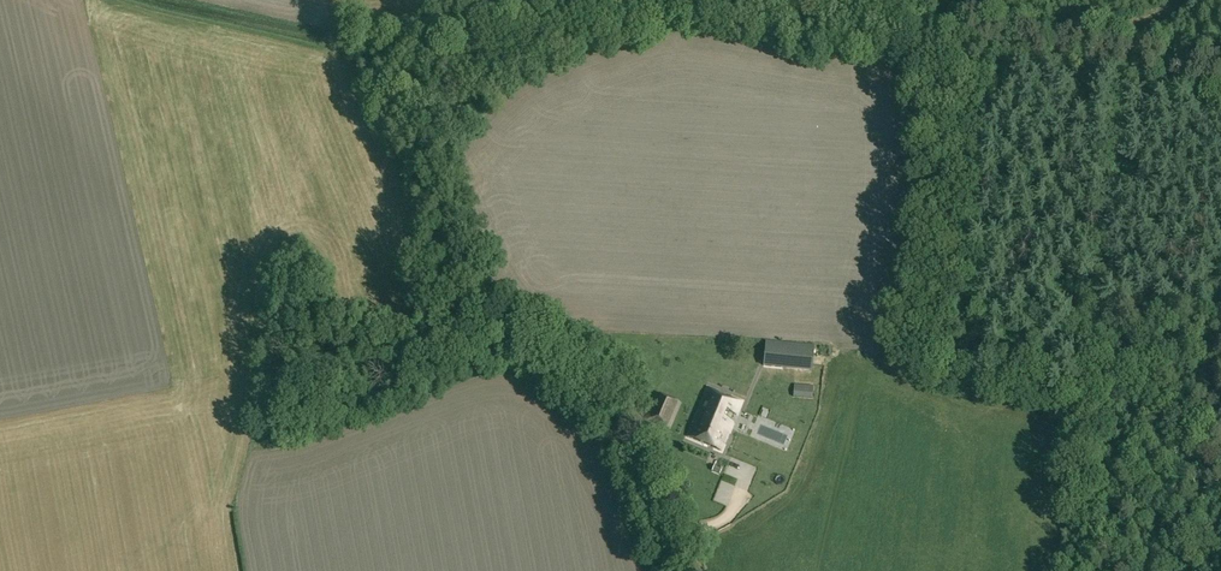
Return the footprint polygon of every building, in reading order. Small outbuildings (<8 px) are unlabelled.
[(746,340),(745,354),(757,356),(759,342),(746,340)] [(768,371),(822,371),(823,357),(768,357),(768,371)] [(760,388),(744,381),(736,397),(751,405),(760,388)] [(794,384),(793,397),(813,398),(814,386),(794,384)] [(690,438),(724,451),(743,402),(731,397),(727,404),(719,401),(721,393),(709,389),(690,438)] [(682,403),(657,392),(646,419),(671,430),(682,403)] [(712,471),(720,475),(723,468),(715,464),(712,471)]
